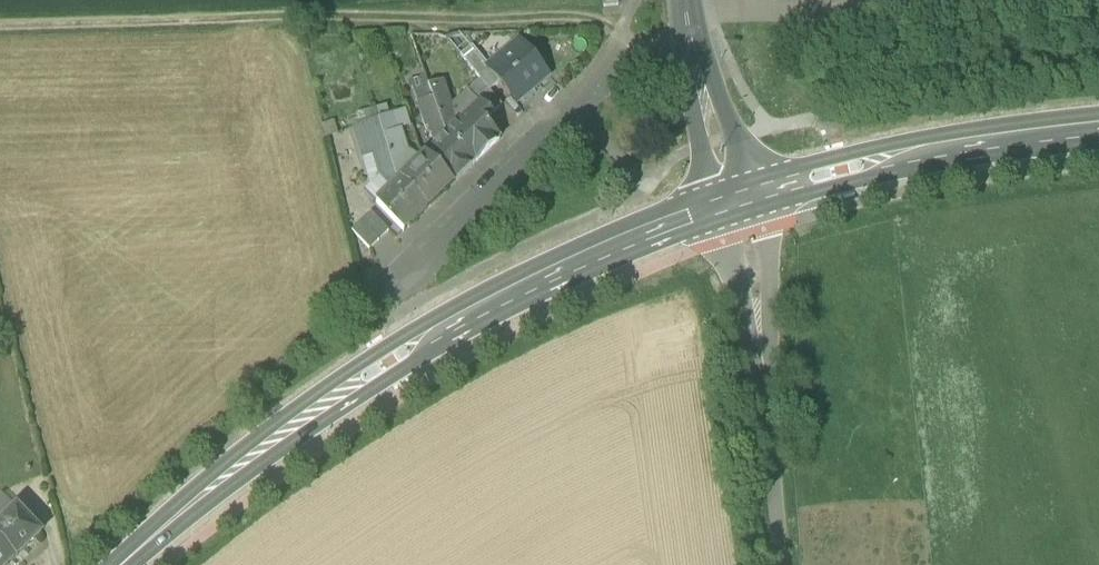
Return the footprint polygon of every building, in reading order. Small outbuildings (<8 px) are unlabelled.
[(498,86),(517,106),(548,77),(516,42),(488,69),(485,72),(498,86)] [(470,74),(478,82),(489,94),(498,86),(485,72),(488,69),(482,63),(470,74)] [(411,83),(419,104),(432,99),(427,83),(425,78),(411,83)] [(440,78),(427,83),(432,99),(445,135),(447,137),(457,127),(440,78)] [(502,108),(489,94),(478,82),(464,96),(476,108),(484,116),(489,121),(502,108)] [(445,135),(432,99),(419,104),(427,127),(438,146),(447,137),(445,135)] [(457,127),(447,137),(474,165),(494,144),(475,125),(484,116),(476,108),(457,127)] [(391,174),(400,183),(408,175),(396,131),(391,114),(376,119),(385,151),(391,174)] [(352,125),(361,157),(370,155),(385,151),(376,119),(352,125)] [(452,186),(474,165),(447,137),(438,146),(425,158),(452,186)] [(375,175),(379,178),(392,191),(400,183),(391,174),(385,151),(370,155),(375,175)] [(427,211),(452,186),(425,158),(408,175),(400,183),(427,211)] [(377,205),(392,191),(379,178),(364,192),(377,205)] [(404,233),(427,211),(400,183),(392,191),(377,205),(404,233)] [(350,232),(366,249),(386,231),(370,213),(350,232)] [(15,560),(41,535),(16,509),(0,525),(0,544),(15,560)] [(15,560),(0,544),(0,564),(10,564),(15,560)]
